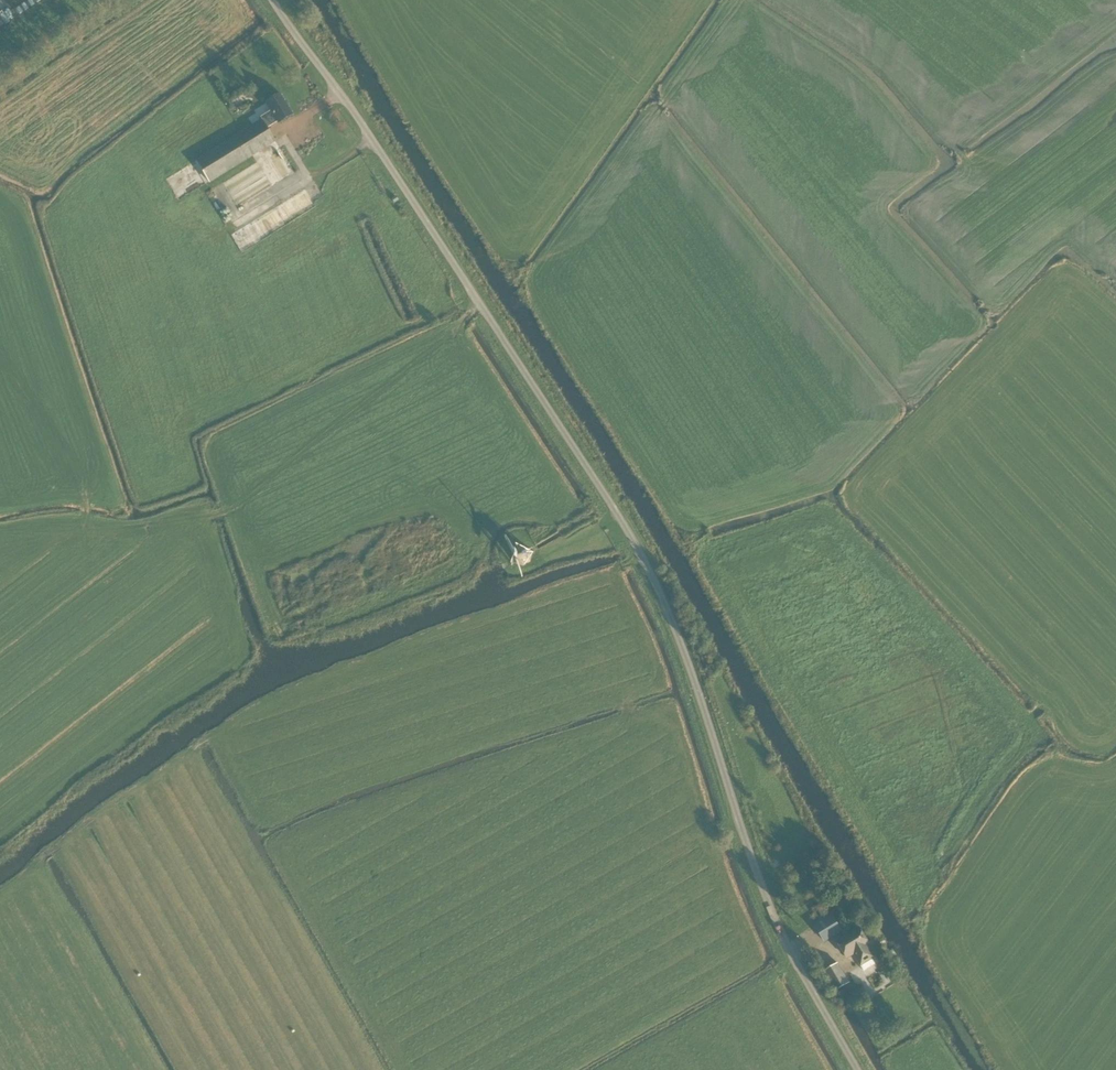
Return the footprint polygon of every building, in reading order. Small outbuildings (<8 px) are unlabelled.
[(262,121),(166,181),(178,202),(252,156),(256,164),(224,184),(239,208),(294,174),(266,129),(277,122),(278,123),(291,115),(279,95),(266,104),(270,112),(260,118),(262,121)] [(305,191),(231,236),(241,253),(315,208),(305,191)] [(527,563),(529,556),(526,551),(519,549),(514,552),(512,559),(515,565),(522,566),(527,563)] [(831,912),(815,922),(816,924),(814,925),(824,942),(842,931),(831,912)] [(847,959),(854,955),(864,971),(875,964),(872,959),(875,957),(868,946),(870,945),(868,943),(871,941),(866,932),(863,934),(859,928),(837,942),(847,959)] [(838,964),(824,972),(835,991),(849,982),(838,964)]
